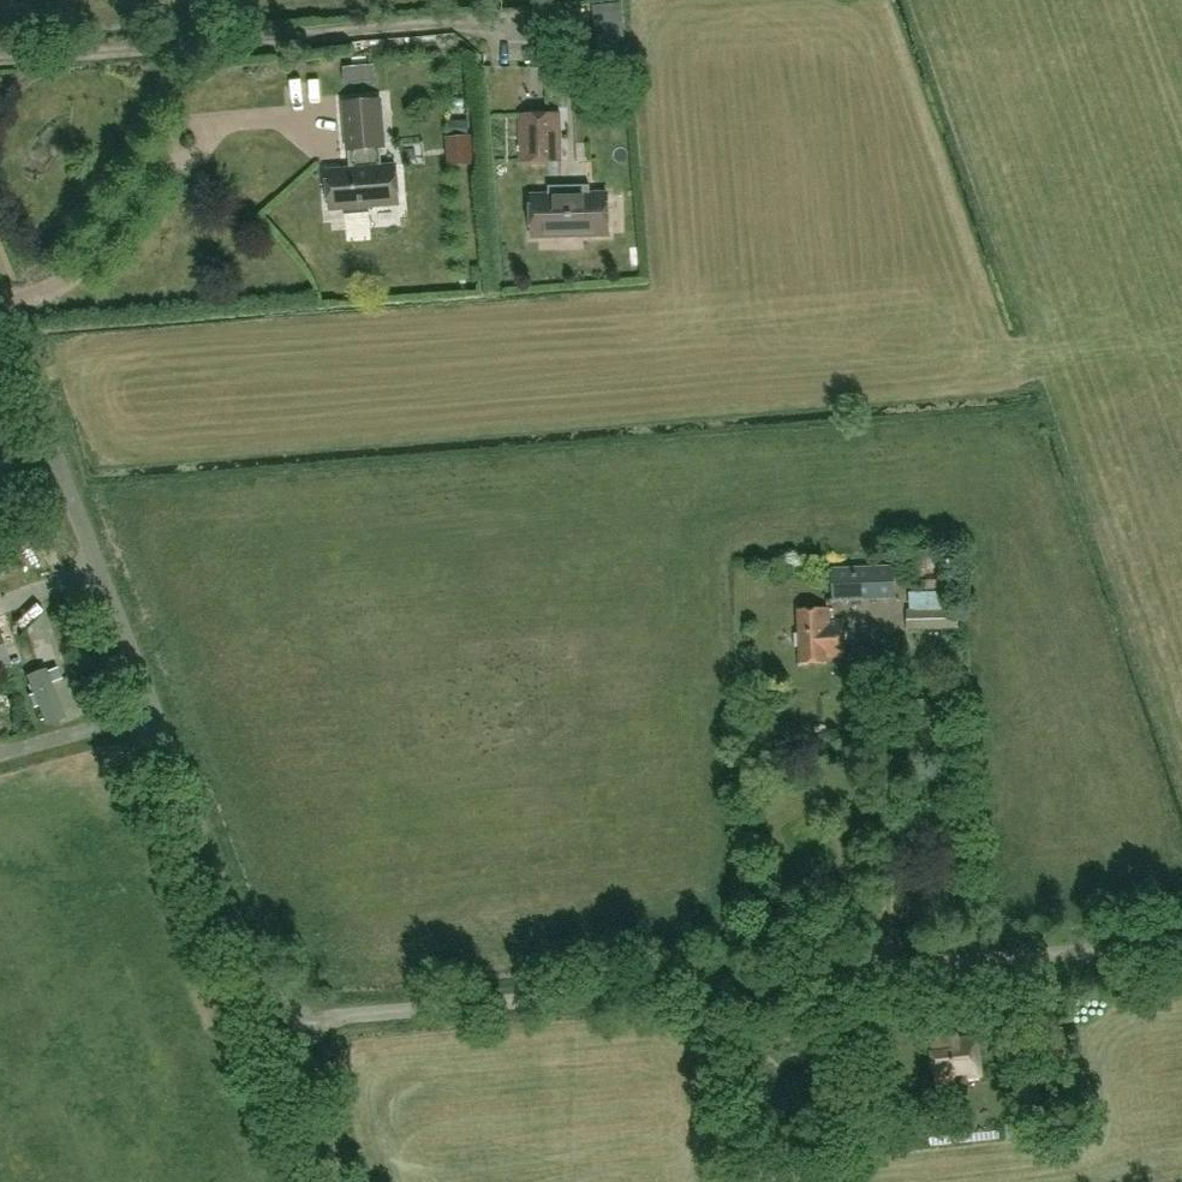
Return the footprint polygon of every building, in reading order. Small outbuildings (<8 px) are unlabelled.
[(628,16),(627,2),(598,4),(600,19),(628,16)] [(633,63),(632,49),(603,51),(604,66),(633,63)] [(374,67),(346,69),(347,84),(375,82),(374,67)] [(354,169),(326,171),(329,209),(344,208),(344,214),(368,212),(368,207),(399,205),(396,166),(382,167),(380,148),(384,148),(380,100),(345,103),(348,150),(353,150),(354,169)] [(568,134),(581,133),(579,107),(566,108),(568,134)] [(519,113),(520,162),(561,160),(559,112),(519,113)] [(449,120),(450,135),(470,134),(469,119),(449,120)] [(571,235),(570,185),(549,186),(549,195),(532,195),(533,236),(571,235)] [(590,185),(570,185),(571,235),(609,234),(608,193),(591,194),(590,185)] [(832,602),(895,598),(894,565),(831,568),(832,602)] [(909,593),(909,609),(908,609),(907,629),(959,628),(958,609),(947,609),(947,592),(944,592),(944,580),(911,581),(912,592),(909,593)] [(799,664),(827,663),(827,658),(844,657),(843,627),(830,627),(829,607),(796,609),(799,664)] [(9,666),(0,643),(0,670),(9,666)] [(1024,1023),(1020,1022),(1018,1023),(1016,1023),(1014,1024),(1012,1026),(1011,1027),(1010,1029),(1009,1031),(1009,1033),(1009,1035),(1009,1037),(1010,1039),(1011,1041),(1013,1043),(1014,1044),(1016,1045),(1018,1046),(1020,1046),(1022,1046),(1024,1045),(1026,1044),(1028,1043),(1030,1042),(1031,1040),(1032,1038),(1032,1036),(1032,1034),(1032,1032),(1031,1030),(1030,1028),(1029,1026),(1028,1025),(1026,1024),(1024,1023)] [(952,1031),(931,1033),(935,1087),(956,1085),(955,1073),(967,1073),(967,1076),(981,1075),(978,1038),(953,1040),(952,1031)] [(1001,1063),(1006,1103),(1031,1102),(1031,1096),(1041,1096),(1038,1058),(1001,1063)] [(946,1115),(935,1115),(935,1124),(946,1124),(946,1115)] [(896,1125),(894,1139),(910,1141),(911,1127),(896,1125)]
